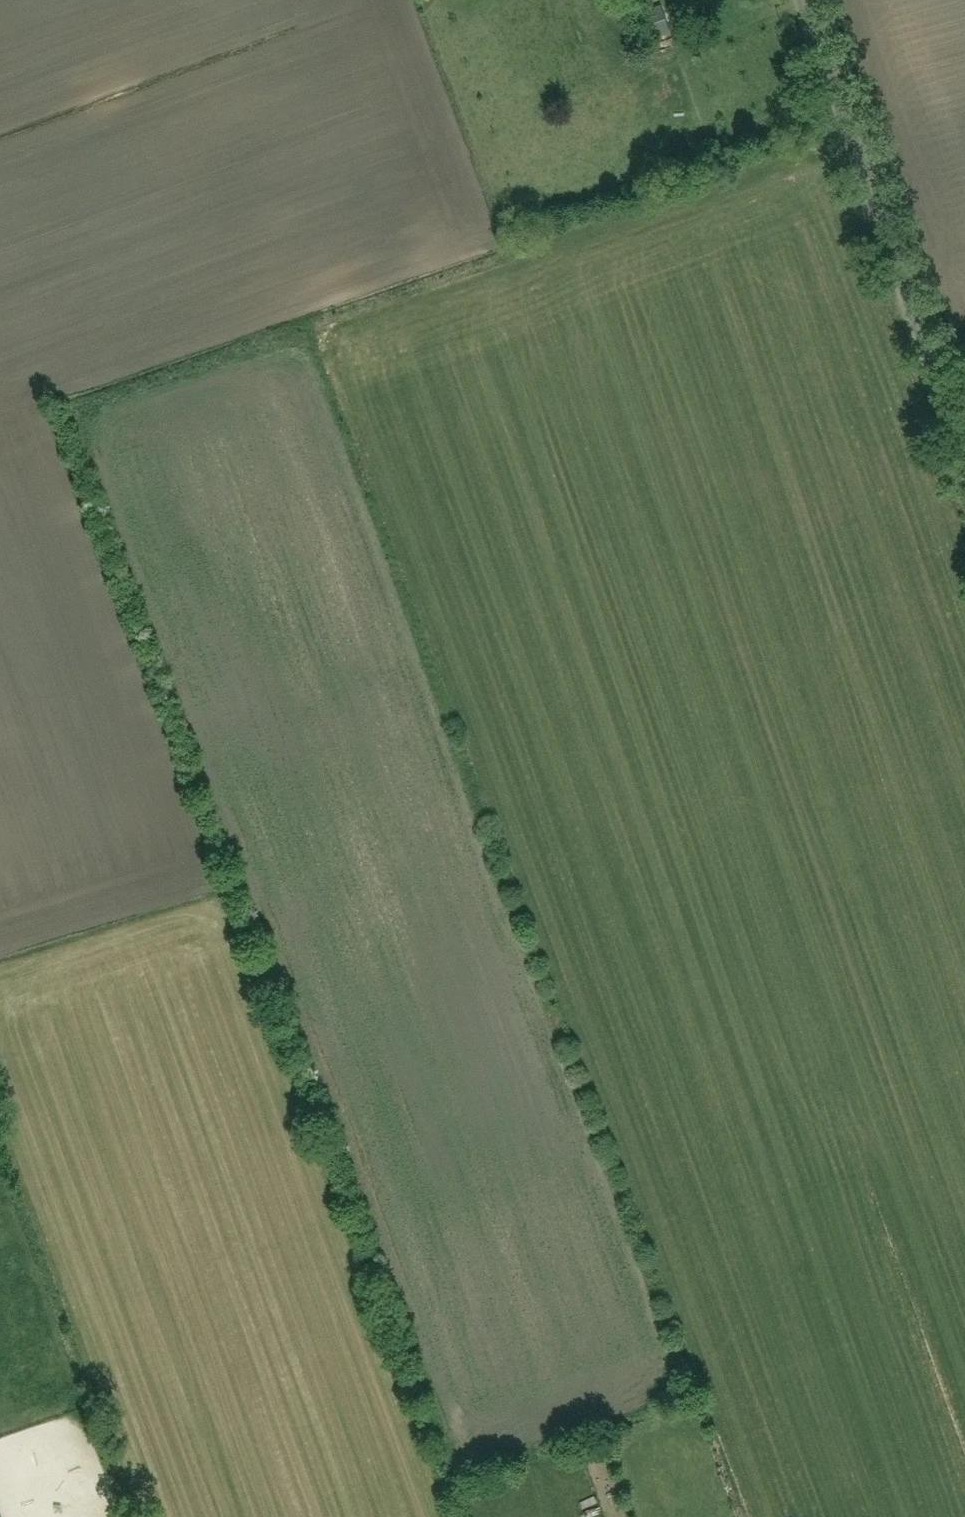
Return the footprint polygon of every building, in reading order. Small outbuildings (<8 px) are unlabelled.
[(666,19),(653,23),(658,37),(671,33),(666,19)]
